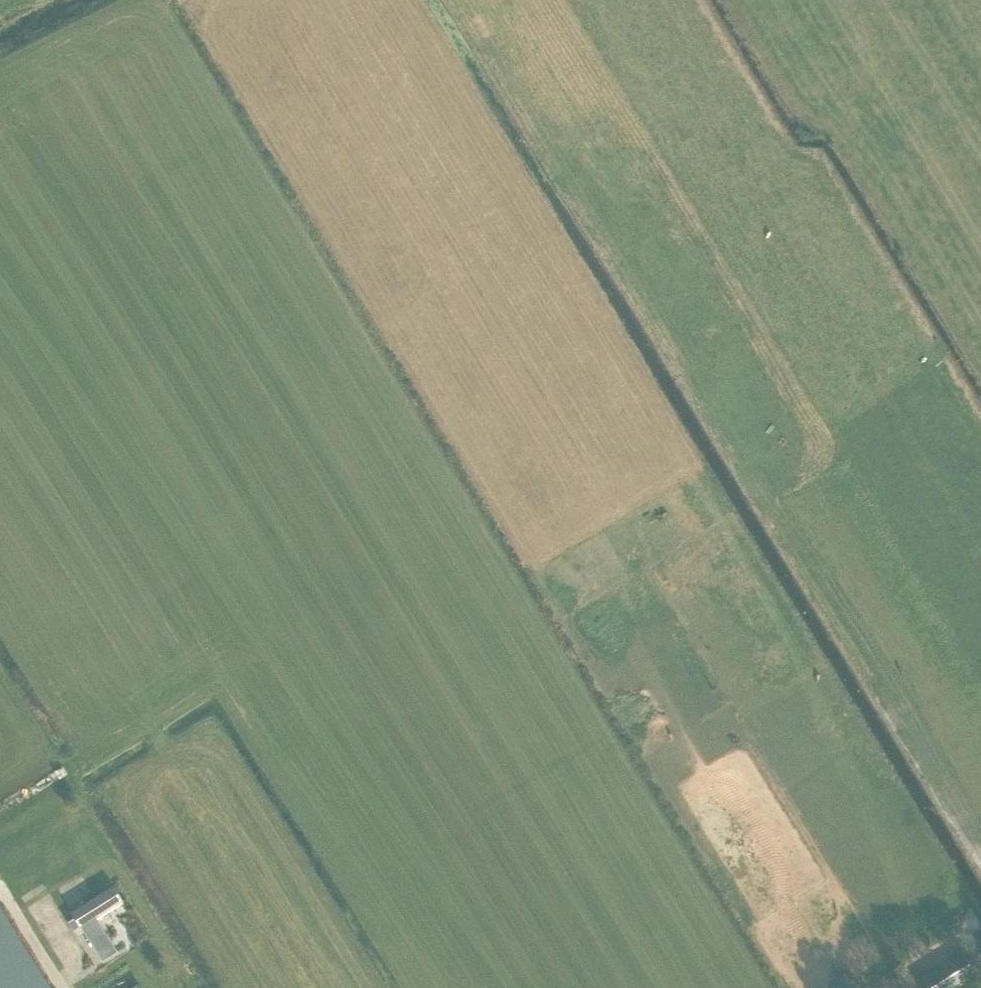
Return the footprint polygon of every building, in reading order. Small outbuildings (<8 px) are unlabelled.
[(128,936),(152,921),(111,859),(88,874),(128,936)] [(0,909),(0,987),(50,987),(0,909)] [(962,956),(918,980),(923,987),(953,987),(973,977),(962,956)]
